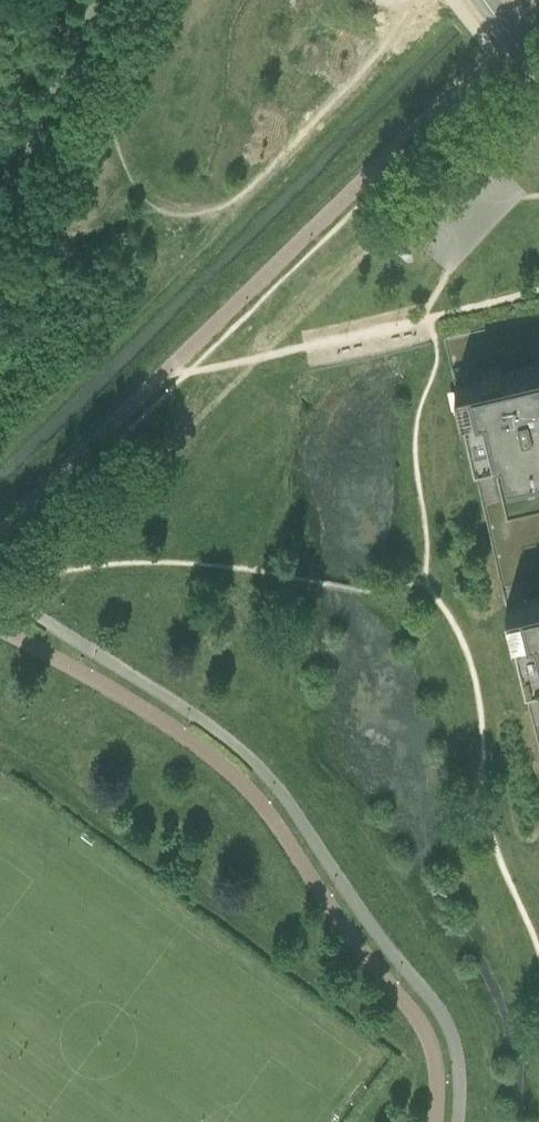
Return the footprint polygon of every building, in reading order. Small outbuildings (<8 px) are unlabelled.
[(443,338),(454,385),(455,389),(459,408),(460,411),(505,607),(506,610),(510,630),(511,633),(538,753),(538,316),(443,338)]
